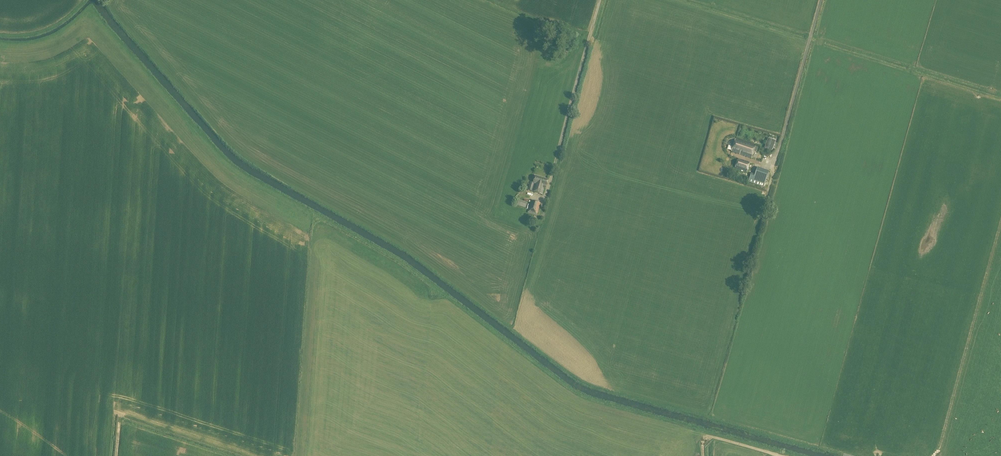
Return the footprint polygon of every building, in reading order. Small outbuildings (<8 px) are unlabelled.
[(751,159),(755,146),(735,139),(731,152),(751,159)] [(747,172),(750,163),(738,158),(735,168),(747,172)] [(764,188),(769,171),(757,167),(754,176),(750,175),(748,183),(764,188)] [(545,189),(548,180),(535,176),(533,183),(530,182),(528,190),(542,194),(544,188),(545,189)] [(525,208),(527,203),(519,200),(517,205),(525,208)] [(537,215),(540,203),(531,200),(528,213),(537,215)]
